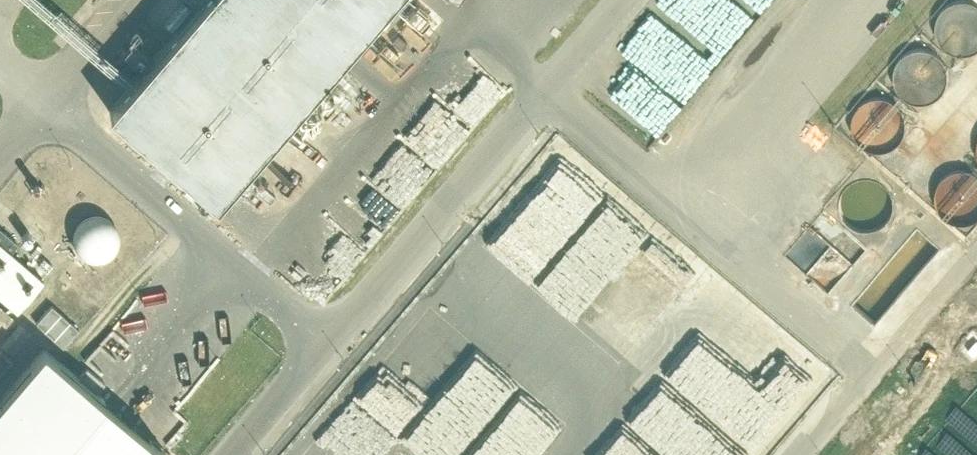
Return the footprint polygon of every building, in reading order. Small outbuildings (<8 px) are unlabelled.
[(109,109),(217,202),(390,0),(203,0),(109,109)] [(717,59),(758,0),(670,0),(658,18),(717,59)] [(965,54),(967,54),(970,53),(973,52),(976,51),(976,50),(976,4),(975,3),(973,2),(970,1),(968,0),(956,0),(953,1),(951,2),(948,3),(946,5),(943,6),(941,8),(940,11),(938,13),(937,16),(936,18),(935,21),(934,24),(934,27),(934,30),(935,33),(936,35),(937,38),(938,41),(940,43),(941,45),(943,47),(946,49),(948,51),(951,52),(953,53),(956,54),(959,54),(962,54),(965,54)] [(918,102),(921,102),(924,102),(927,101),(929,100),(932,99),(934,97),(937,96),(939,94),(941,91),(942,89),(944,87),(945,84),(946,81),(946,78),(946,75),(946,72),(946,69),(945,67),(944,64),(942,61),(941,59),(939,57),(937,55),(934,53),(932,52),(929,50),(927,49),(924,49),(921,48),(918,48),(915,49),(912,49),(909,50),(907,52),(904,53),(902,55),(900,57),(898,59),(896,61),(895,64),(894,67),(893,69),(893,72),(892,75),(893,78),(893,81),(894,84),(895,87),(896,89),(898,91),(900,94),(902,96),(904,97),(907,99),(909,100),(912,101),(915,102),(918,102)] [(672,89),(672,94),(679,94),(679,70),(665,70),(665,89),(672,89)] [(876,151),(879,151),(882,151),(885,150),(887,149),(890,148),(893,146),(895,145),(897,143),(899,140),(901,138),(902,135),(903,133),(904,130),(904,127),(904,124),(904,121),(904,118),(903,115),(902,113),(901,110),(899,108),(897,105),(895,103),(893,102),(890,100),(887,99),(885,98),(882,97),(879,97),(876,97),(873,97),(870,98),(868,99),(865,100),(862,102),(860,103),(858,105),(856,108),(854,110),(853,113),(852,115),(851,118),(851,121),(851,124),(851,127),(851,130),(852,133),(853,135),(854,138),(856,140),(858,143),(860,145),(862,146),(865,148),(868,149),(870,150),(873,151),(876,151)] [(958,98),(944,120),(959,128),(972,106),(958,98)] [(416,168),(465,139),(434,135),(440,131),(444,132),(459,123),(441,121),(441,117),(438,117),(424,125),(412,104),(411,112),(399,119),(396,136),(390,135),(385,127),(394,121),(389,113),(391,100),(371,112),(370,119),(383,141),(397,143),(409,135),(410,129),(417,140),(404,148),(416,168)] [(963,222),(966,222),(969,221),(971,221),(974,219),(976,218),(976,217),(976,175),(974,173),(971,172),(969,171),(966,170),(963,170),(960,170),(957,170),(955,171),(952,172),(949,173),(947,175),(945,176),(943,178),(941,180),(939,183),(938,185),(937,188),(936,191),(936,193),(935,196),(936,199),(936,202),(937,205),(938,207),(939,210),(941,212),(943,214),(945,216),(947,218),(949,219),(952,221),(955,221),(957,222),(960,222),(963,222)] [(863,232),(868,232),(872,232),(876,230),(878,229),(881,227),(884,224),(887,221),(888,219),(889,218),(890,216),(891,214),(891,212),(892,210),(892,208),(892,206),(892,203),(892,201),(892,199),(891,197),(890,195),(890,193),(889,191),(888,190),(886,188),(883,185),(882,184),(878,181),(877,180),(873,179),(869,178),(864,178),(862,178),(860,178),(858,179),(854,180),(852,181),(849,183),(847,184),(844,187),(842,191),(841,193),(840,195),(839,197),(838,199),(838,201),(838,203),(838,205),(838,207),(838,209),(838,211),(839,213),(839,215),(840,217),(841,219),(842,220),(844,222),(845,224),(847,225),(848,227),(852,229),(853,230),(855,231),(857,231),(861,232),(863,232)] [(81,257),(90,261),(99,261),(107,258),(113,252),(118,244),(119,236),(117,225),(110,217),(101,212),(90,211),(80,215),(73,222),(69,231),(70,241),(74,250),(81,257)] [(24,264),(0,242),(0,298),(10,307),(49,264),(36,251),(24,264)] [(165,450),(42,345),(0,395),(0,454),(161,454),(165,450)]
